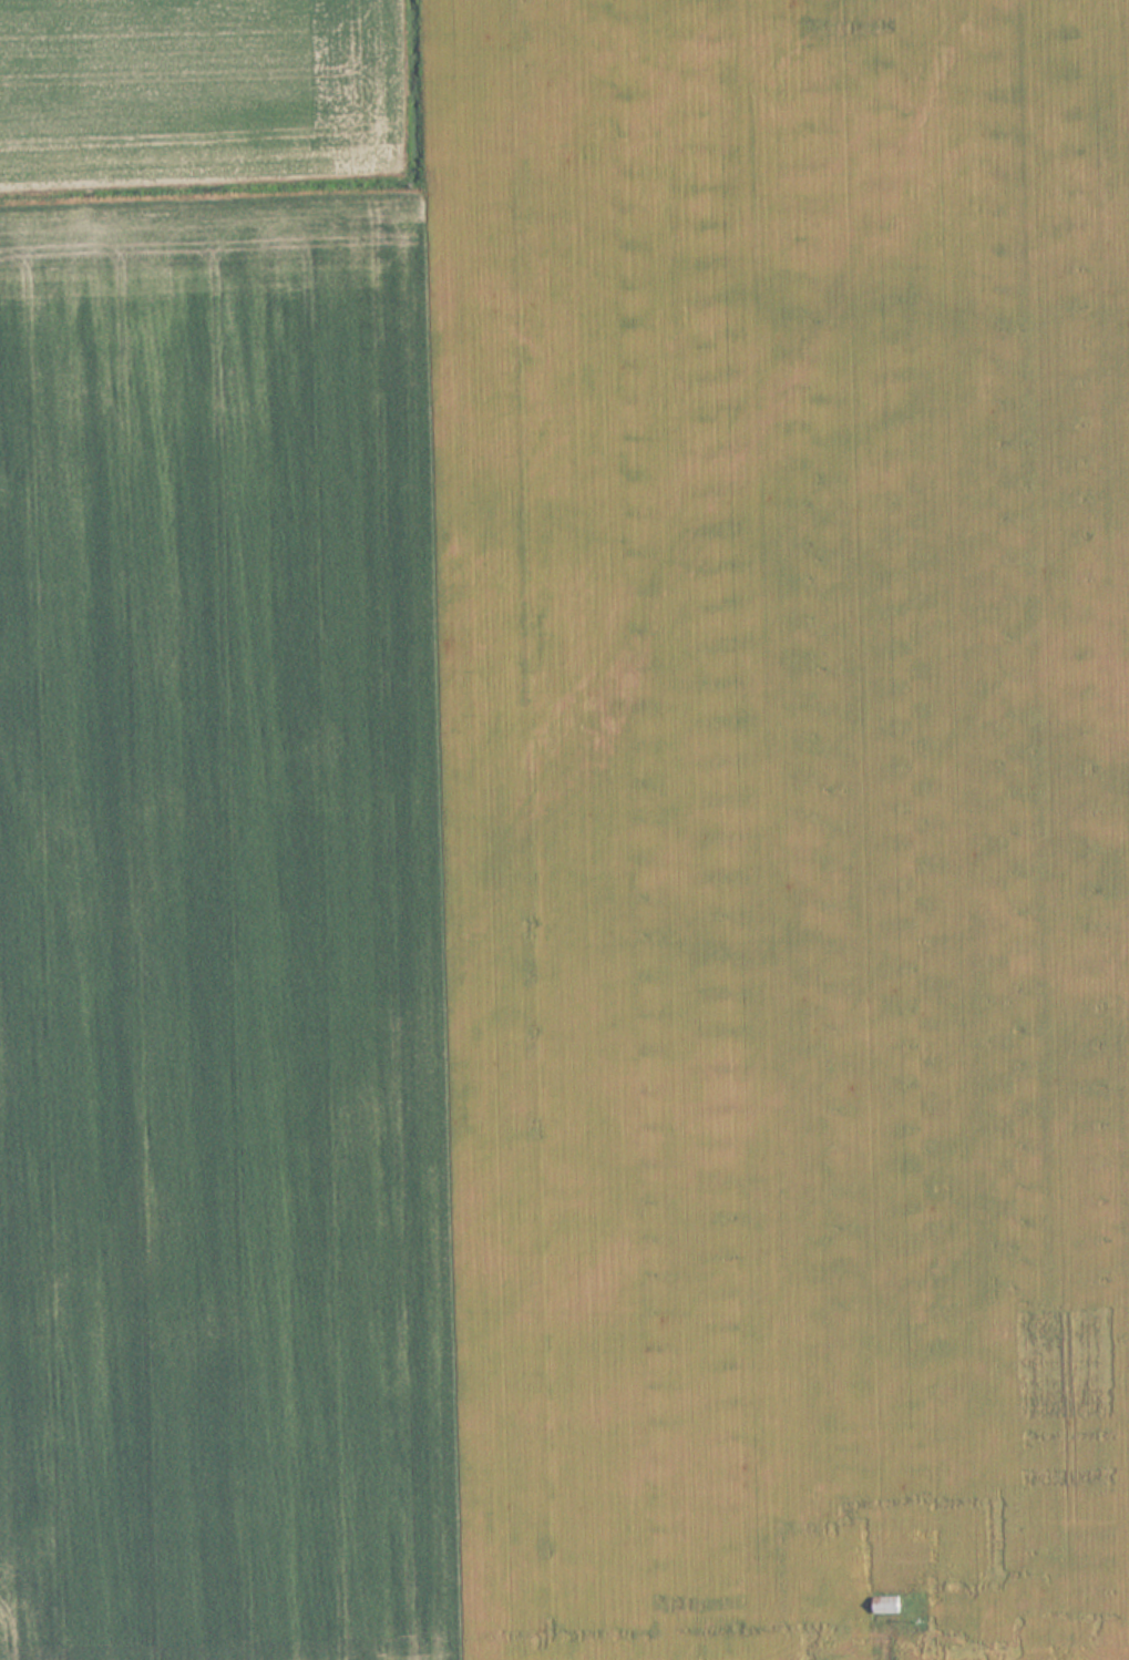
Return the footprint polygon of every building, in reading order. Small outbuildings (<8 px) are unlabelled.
[(875,1614),(902,1614),(902,1596),(875,1596),(875,1614)]
